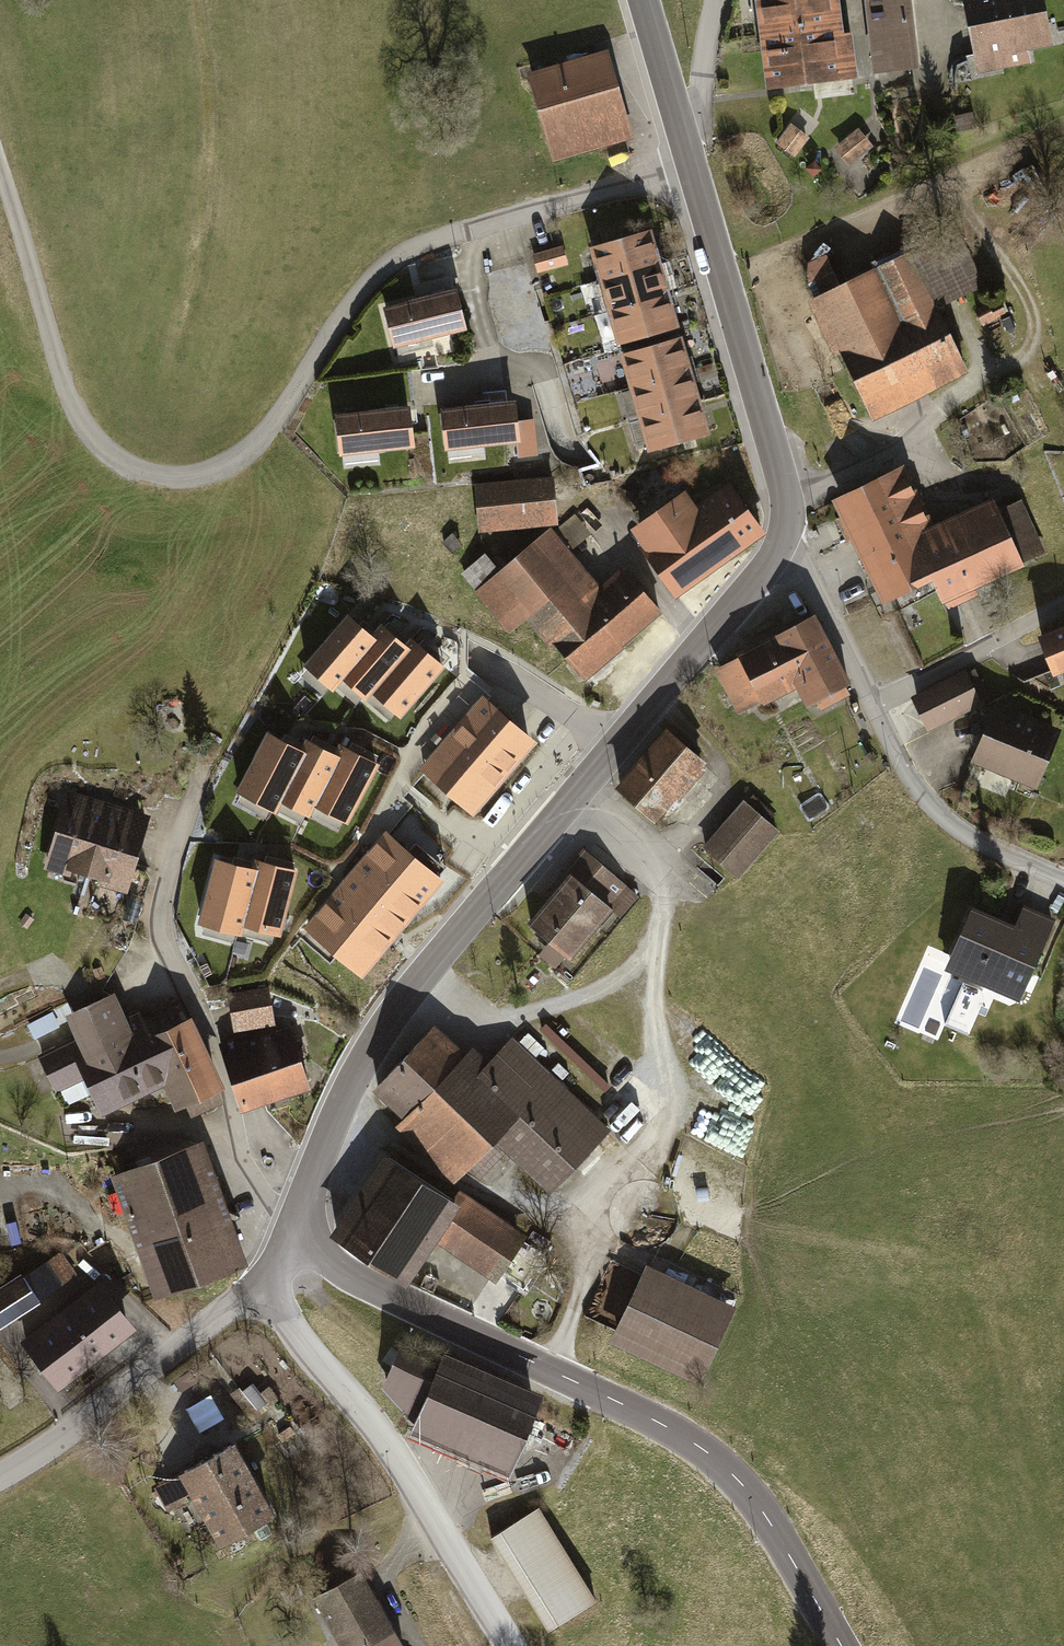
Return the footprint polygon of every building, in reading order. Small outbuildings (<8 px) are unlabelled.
[(770,56),(774,82),(854,72),(850,40),(834,42),(832,26),(839,26),(835,0),(764,0),(770,56)] [(876,70),(921,65),(914,0),(868,0),(876,70)] [(982,69),(1029,59),(1026,45),(1047,42),(1038,0),(968,0),(982,69)] [(605,56),(533,76),(556,155),(628,134),(605,56)] [(971,113),(956,116),(958,130),(974,127),(971,113)] [(792,126),(779,143),(793,154),(806,137),(792,126)] [(856,133),(839,147),(850,161),(867,147),(856,133)] [(648,233),(593,249),(620,341),(675,325),(671,309),(662,278),(653,248),(648,233)] [(956,234),(911,256),(935,306),(980,285),(956,234)] [(561,249),(535,256),(539,270),(565,262),(561,249)] [(842,289),(817,300),(870,411),(964,366),(935,306),(911,256),(842,289)] [(807,277),(817,300),(842,289),(828,259),(808,269),(807,277)] [(455,292),(386,309),(395,344),(464,327),(455,292)] [(977,311),(982,322),(1008,309),(1003,298),(977,311)] [(679,340),(624,356),(651,448),(684,439),(693,436),(706,432),(701,416),(693,387),(684,356),(679,340)] [(514,403),(443,412),(447,447),(517,439),(518,455),(536,453),(532,420),(516,422),(514,403)] [(408,409),(338,416),(342,452),(412,444),(408,409)] [(693,436),(684,439),(687,449),(696,446),(693,436)] [(900,471),(841,498),(886,595),(931,574),(927,544),(920,529),(926,526),(900,471)] [(552,480),(476,487),(480,525),(556,518),(552,480)] [(686,500),(646,527),(657,544),(646,551),(673,590),(761,530),(729,485),(723,489),(727,494),(711,505),(712,505),(697,515),(686,500)] [(575,518),(548,539),(560,553),(587,532),(575,518)] [(548,539),(544,534),(497,574),(483,556),(463,573),(498,613),(499,611),(512,628),(530,612),(582,674),(659,609),(627,572),(603,593),(570,553),(562,555),(560,553),(548,539)] [(460,544),(452,535),(444,542),(451,551),(460,544)] [(363,629),(348,617),(307,664),(332,686),(342,675),(341,674),(373,638),(372,637),(363,629)] [(815,618),(720,668),(742,710),(800,679),(811,700),(848,680),(815,618)] [(382,626),(372,637),(373,638),(341,674),(342,675),(366,695),(372,688),(371,688),(406,647),(397,639),(382,626)] [(1042,638),(1054,670),(1055,670),(1063,667),(1063,629),(1042,638)] [(412,640),(406,647),(371,688),(372,688),(400,713),(441,666),(426,652),(412,640)] [(955,679),(917,698),(930,723),(931,722),(932,724),(969,706),(969,707),(988,697),(974,669),(965,674),(965,673),(955,678),(955,679)] [(529,740),(484,702),(433,761),(478,799),(529,740)] [(1054,734),(996,711),(975,762),(1033,785),(1054,734)] [(701,762),(668,733),(621,787),(655,816),(701,762)] [(286,743),(269,734),(239,789),(274,808),(280,797),(279,797),(303,752),(302,751),(286,743)] [(308,741),(302,751),(303,752),(279,797),(280,797),(308,812),(313,801),(336,756),(336,755),(325,750),(308,741)] [(341,745),(336,755),(336,756),(313,801),(347,819),(376,763),(358,754),(341,745)] [(92,810),(69,803),(52,858),(88,869),(108,806),(94,802),(92,810)] [(776,829),(746,802),(706,848),(736,875),(776,829)] [(121,810),(108,806),(88,869),(125,881),(142,825),(119,818),(121,810)] [(439,879),(386,834),(345,882),(308,927),(361,972),(439,879)] [(635,894),(588,854),(575,869),(577,871),(532,924),(567,954),(609,906),(618,914),(635,894)] [(238,865),(217,860),(201,920),(240,930),(242,921),(241,921),(255,870),(254,869),(238,865)] [(256,860),(254,869),(255,870),(241,921),(242,921),(278,931),(294,871),(274,865),(256,860)] [(1015,929),(972,911),(952,956),(955,957),(951,966),(1020,995),(1052,922),(1024,910),(1015,929)] [(268,989),(229,995),(234,1028),(273,1022),(268,989)] [(112,997),(75,1015),(92,1055),(89,1057),(80,1037),(43,1055),(58,1088),(84,1075),(100,1108),(167,1076),(178,1100),(185,1097),(216,1083),(188,1021),(187,1022),(180,1005),(142,1022),(139,1014),(123,1021),(112,997)] [(28,1025),(34,1037),(57,1027),(51,1014),(28,1025)] [(465,1048),(434,1021),(372,1086),(400,1113),(394,1122),(453,1179),(468,1164),(494,1138),(505,1150),(549,1191),(611,1127),(536,1056),(544,1048),(528,1031),(519,1041),(512,1035),(488,1058),(473,1043),(465,1048)] [(289,1033),(287,1027),(280,1029),(282,1036),(247,1047),(243,1038),(221,1045),(241,1106),(308,1084),(291,1033),(289,1033)] [(222,1101),(216,1083),(185,1097),(192,1114),(222,1101)] [(654,1112),(658,1109),(659,1105),(658,1100),(655,1097),(650,1096),(646,1098),(643,1102),(643,1107),(645,1111),(649,1113),(654,1112)] [(640,1130),(644,1127),(645,1122),(644,1118),(640,1115),(636,1114),(631,1116),(629,1120),(629,1124),(631,1128),(635,1130),(640,1130)] [(623,1146),(627,1143),(628,1138),(627,1134),(624,1131),(619,1130),(615,1132),(612,1136),(612,1140),(614,1144),(618,1146),(623,1146)] [(494,1138),(468,1164),(480,1177),(505,1150),(494,1138)] [(194,1143),(120,1173),(163,1291),(238,1265),(194,1143)] [(453,1195),(382,1149),(328,1230),(406,1281),(435,1238),(495,1279),(502,1270),(525,1285),(545,1255),(523,1239),(527,1233),(458,1186),(453,1195)] [(708,1184),(696,1184),(697,1197),(709,1196),(708,1184)] [(60,1285),(72,1273),(59,1254),(45,1264),(45,1262),(2,1290),(0,1288),(0,1323),(60,1285)] [(735,1303),(646,1260),(609,1339),(700,1379),(735,1303)] [(50,1321),(25,1340),(59,1383),(129,1329),(100,1291),(70,1315),(66,1310),(51,1322),(50,1321)] [(438,1358),(398,1343),(381,1383),(412,1418),(408,1426),(510,1469),(542,1392),(444,1348),(438,1358)] [(211,1394),(186,1407),(199,1432),(224,1418),(211,1394)] [(231,1445),(158,1485),(171,1508),(189,1499),(186,1494),(195,1489),(223,1540),(270,1514),(231,1445)] [(538,1507),(500,1530),(558,1623),(595,1600),(538,1507)] [(317,1597),(345,1645),(401,1645),(360,1573),(317,1597)]
